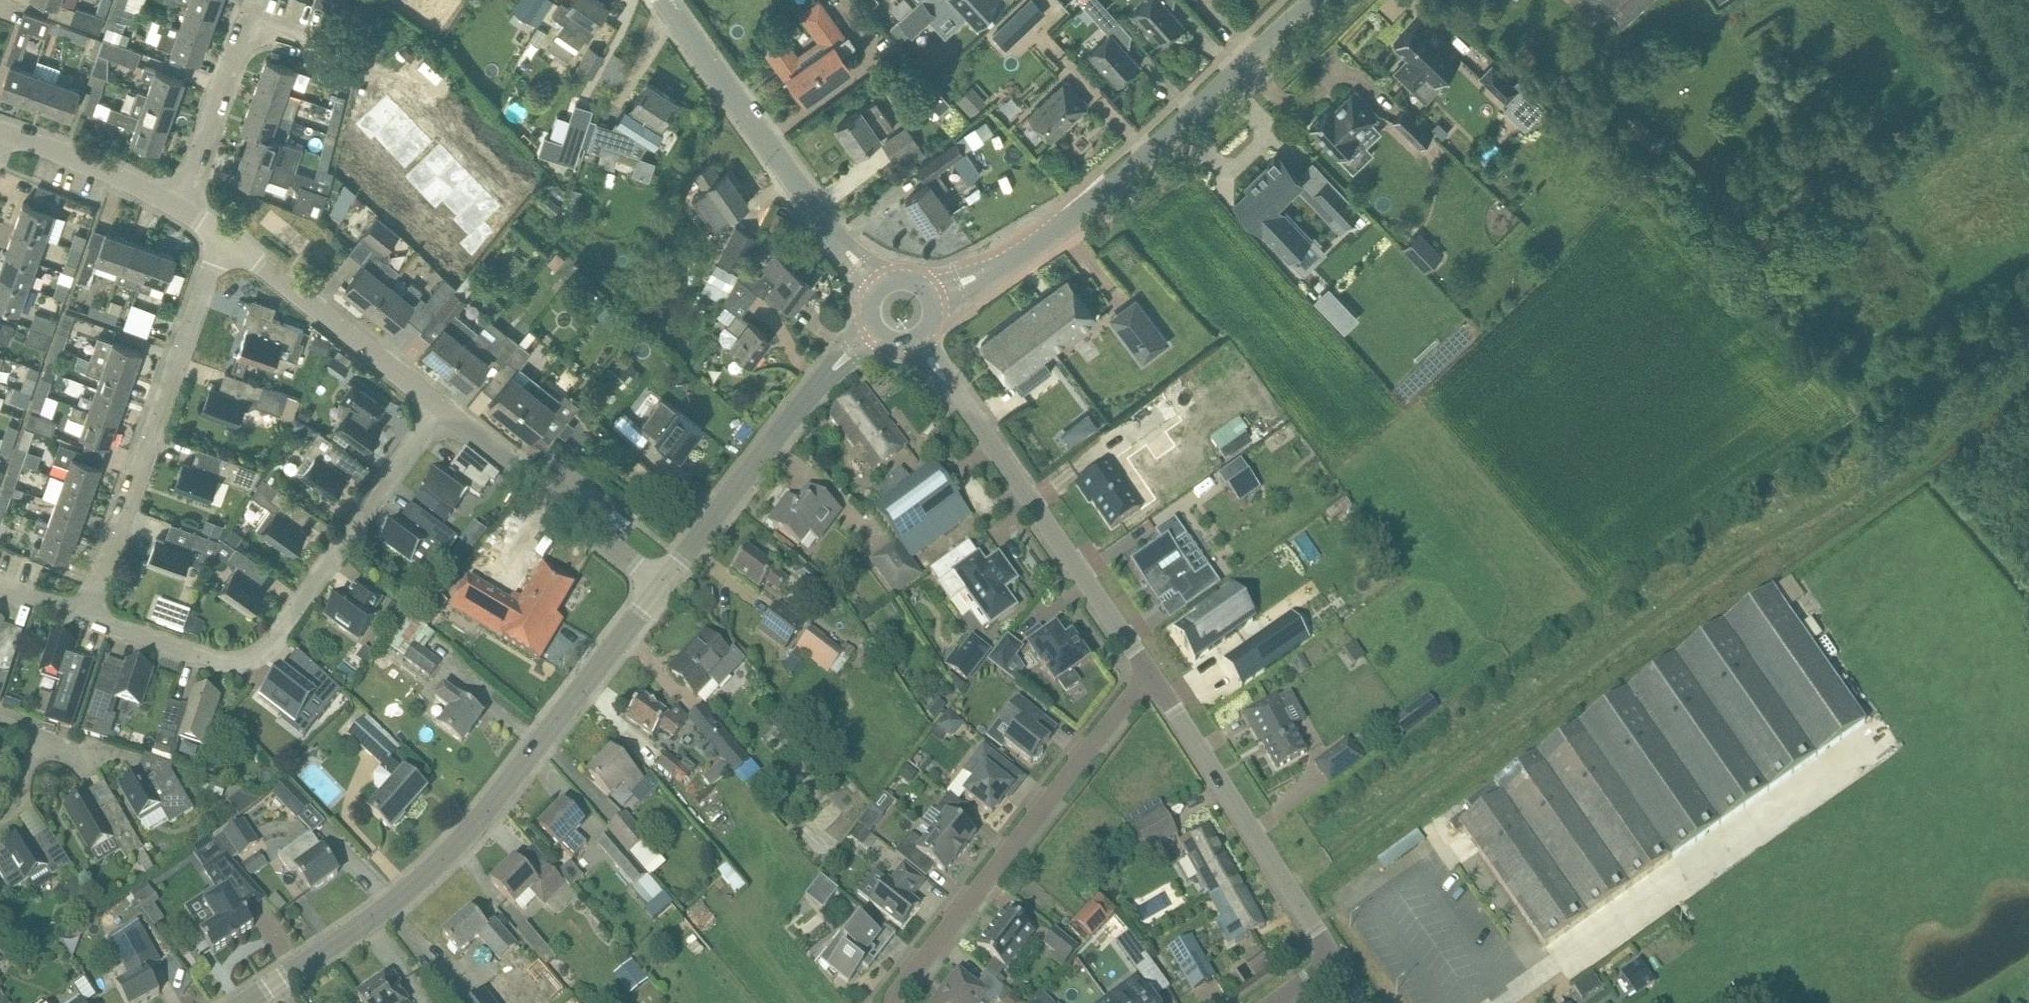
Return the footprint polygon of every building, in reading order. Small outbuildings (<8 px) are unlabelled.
[(100,33),(111,0),(100,0),(96,13),(77,6),(71,22),(100,33)] [(188,4),(217,15),(222,0),(175,0),(188,4)] [(318,7),(334,13),(343,9),(345,0),(320,0),(318,7)] [(514,11),(538,27),(555,2),(552,0),(521,0),(514,11)] [(552,15),(564,23),(557,33),(579,48),(585,38),(589,41),(598,27),(595,24),(608,6),(600,0),(573,0),(570,4),(569,6),(562,2),(560,5),(552,15)] [(866,7),(871,13),(880,5),(876,0),(875,0),(866,7)] [(900,19),(914,34),(934,15),(939,20),(952,7),(962,17),(967,13),(979,27),(998,9),(995,6),(1002,0),(940,0),(932,7),(925,0),(921,0),(900,19)] [(992,34),(1006,48),(1044,12),(1033,0),(1028,0),(992,34)] [(1083,0),(1081,2),(1099,22),(1111,35),(1088,56),(1097,66),(1100,64),(1105,69),(1108,72),(1118,84),(1139,64),(1128,51),(1122,45),(1131,36),(1132,35),(1118,20),(1110,11),(1100,0),(1083,0)] [(1132,16),(1142,26),(1145,24),(1162,43),(1184,24),(1166,4),(1171,0),(1149,0),(1132,16)] [(1607,14),(1608,13),(1621,28),(1651,0),(1594,0),(1607,14)] [(180,27),(208,38),(217,15),(188,4),(180,27)] [(785,42),(769,53),(783,74),(789,69),(793,75),(791,76),(803,91),(801,92),(806,99),(849,68),(840,56),(845,52),(847,53),(856,47),(848,35),(840,41),(836,35),(840,33),(819,4),(803,15),(824,44),(828,49),(803,68),(799,62),(800,62),(785,42)] [(104,38),(126,47),(130,35),(122,32),(126,23),(131,25),(136,12),(124,8),(125,8),(116,5),(104,38)] [(45,40),(48,31),(52,22),(24,12),(8,57),(18,61),(28,34),(45,40)] [(1460,57),(1419,18),(1393,45),(1407,58),(1394,72),(1413,90),(1428,74),(1436,82),(1460,57)] [(208,38),(180,27),(160,20),(157,30),(161,31),(157,45),(173,51),(181,54),(186,55),(200,61),(208,38)] [(52,22),(48,31),(71,39),(75,30),(52,22)] [(539,28),(532,40),(540,45),(548,33),(539,28)] [(75,30),(71,39),(85,44),(89,35),(75,30)] [(1056,41),(1066,51),(1076,41),(1067,31),(1056,41)] [(103,40),(98,53),(109,57),(136,67),(141,52),(126,47),(104,38),(103,40)] [(590,48),(576,72),(590,80),(591,78),(602,59),(604,56),(590,48)] [(173,51),(170,62),(182,66),(186,55),(181,54),(173,51)] [(258,82),(287,92),(295,69),(267,59),(258,82)] [(1493,63),(1479,77),(1507,103),(1520,89),(1493,63)] [(0,92),(23,101),(34,72),(11,64),(0,92)] [(141,78),(152,82),(148,94),(176,104),(184,80),(144,66),(141,78)] [(23,101),(46,109),(57,80),(34,72),(23,101)] [(57,80),(46,109),(69,117),(80,89),(71,85),(57,80)] [(1028,116),(1037,125),(1051,140),(1089,104),(1075,89),(1066,80),(1028,116)] [(279,115),(287,92),(258,82),(250,105),(279,115)] [(596,122),(588,148),(601,152),(604,145),(639,158),(650,141),(655,144),(663,130),(659,127),(676,100),(648,82),(637,99),(632,106),(633,106),(631,109),(625,105),(617,119),(622,123),(614,135),(608,133),(610,126),(596,121),(596,122)] [(94,84),(89,98),(98,101),(103,87),(94,84)] [(987,102),(972,86),(957,100),(971,116),(987,102)] [(138,90),(130,113),(140,116),(168,126),(176,104),(148,94),(138,90)] [(1379,115),(1355,90),(1332,111),(1330,109),(1310,127),(1338,158),(1358,139),(1356,137),(1379,115)] [(332,109),(342,112),(345,96),(336,94),(332,109)] [(386,96),(354,127),(370,143),(373,140),(402,112),(386,96)] [(93,114),(98,101),(89,98),(84,111),(93,114)] [(856,154),(873,142),(894,127),(874,100),(837,127),(856,154)] [(546,135),(540,153),(577,165),(583,146),(588,148),(596,122),(596,121),(592,119),(595,108),(577,102),(572,119),(559,115),(552,137),(546,135)] [(242,128),(251,131),(280,142),(280,141),(271,137),(279,115),(250,105),(242,128)] [(106,118),(135,128),(131,139),(160,149),(168,126),(140,116),(111,106),(106,118)] [(342,112),(332,109),(326,132),(336,136),(342,112)] [(1404,109),(1393,121),(1420,148),(1432,136),(1404,109)] [(402,112),(373,140),(388,155),(417,127),(402,112)] [(987,120),(958,137),(965,148),(993,131),(987,120)] [(417,127),(388,155),(404,171),(433,144),(417,127)] [(884,144),(894,159),(916,144),(906,129),(884,144)] [(251,131),(243,154),(272,164),(283,168),(291,146),(280,142),(251,131)] [(336,136),(326,132),(320,156),(330,160),(336,136)] [(929,184),(906,201),(927,231),(951,214),(938,195),(948,188),(937,173),(964,154),(956,143),(918,169),(929,184)] [(439,145),(404,180),(419,196),(426,189),(455,161),(439,145)] [(243,154),(235,177),(264,187),(266,180),(287,187),(293,172),(283,168),(272,164),(243,154)] [(338,177),(349,165),(337,155),(333,172),(338,177)] [(1289,257),(1290,257),(1291,256),(1290,256),(1308,239),(1293,223),(1287,216),(1287,217),(1286,216),(1276,205),(1297,185),(1339,229),(1343,225),(1359,211),(1329,180),(1315,193),(1300,177),(1298,175),(1279,155),(1275,158),(1274,157),(1267,163),(1269,165),(1246,187),(1249,189),(1234,203),(1261,231),(1262,230),(1265,233),(1284,253),(1289,258),(1289,257)] [(334,173),(332,172),(328,171),(330,160),(320,156),(315,179),(330,185),(334,173)] [(455,161),(426,189),(441,205),(470,177),(455,161)] [(729,217),(732,215),(749,203),(727,172),(720,178),(710,163),(694,175),(705,192),(699,197),(709,211),(719,203),(729,217)] [(358,186),(363,180),(354,172),(349,178),(358,186)] [(470,177),(441,205),(456,220),(485,192),(470,177)] [(319,219),(325,200),(327,194),(330,185),(315,179),(312,189),(301,185),(292,210),(319,219)] [(366,194),(372,188),(363,180),(358,186),(366,194)] [(332,211),(344,216),(355,188),(344,183),(332,211)] [(15,227),(46,238),(55,213),(54,213),(61,194),(39,186),(31,205),(23,202),(15,227)] [(456,220),(453,224),(469,240),(501,209),(485,192),(456,220)] [(561,208),(543,193),(536,202),(553,217),(561,208)] [(359,212),(365,203),(357,195),(352,206),(359,212)] [(395,221),(400,215),(391,207),(386,212),(395,221)] [(404,229),(409,223),(400,215),(395,221),(404,229)] [(377,218),(363,235),(385,252),(399,235),(377,218)] [(37,262),(46,238),(15,227),(6,251),(37,262)] [(736,227),(718,261),(740,272),(744,264),(743,263),(757,238),(736,227)] [(97,262),(119,269),(129,240),(106,232),(100,249),(90,245),(77,281),(89,285),(97,262)] [(77,234),(72,247),(82,251),(87,237),(77,234)] [(426,250),(432,244),(423,236),(417,242),(426,250)] [(115,280),(138,288),(152,248),(129,240),(119,269),(115,280)] [(775,255),(760,275),(744,264),(740,272),(738,275),(737,277),(759,293),(764,298),(770,290),(793,308),(812,283),(790,266),(799,254),(782,240),(772,253),(775,255)] [(435,258),(440,252),(432,244),(426,250),(435,258)] [(72,247),(67,261),(77,265),(82,251),(72,247)] [(152,248),(138,288),(150,292),(153,283),(165,287),(175,256),(152,248)] [(1434,248),(1419,263),(1426,271),(1441,256),(1434,248)] [(29,286),(37,262),(6,251),(0,268),(0,276),(29,286)] [(548,262),(556,269),(565,259),(557,252),(548,262)] [(365,265),(358,273),(346,289),(370,308),(389,284),(400,271),(387,261),(386,261),(375,253),(365,265)] [(723,303),(737,277),(738,275),(716,264),(702,291),(723,303)] [(0,276),(0,304),(20,311),(29,286),(0,276)] [(770,338),(754,325),(750,322),(749,322),(741,316),(759,293),(737,277),(723,303),(736,313),(726,325),(739,335),(730,347),(751,363),(770,338)] [(444,278),(437,287),(424,303),(436,312),(453,290),(456,287),(444,278)] [(1068,279),(981,344),(1010,383),(1013,381),(1022,393),(1038,381),(1042,378),(1033,365),(1097,317),(1080,295),(1068,279)] [(60,282),(54,297),(64,300),(69,285),(60,282)] [(394,327),(406,312),(413,303),(423,291),(412,282),(402,294),(389,284),(370,308),(394,327)] [(449,322),(425,352),(447,370),(467,344),(478,331),(465,321),(455,313),(466,300),(463,298),(453,290),(436,312),(449,322)] [(589,294),(583,295),(579,299),(580,305),(584,309),(590,309),(594,304),(593,298),(589,294)] [(119,296),(114,313),(105,309),(102,318),(125,327),(128,317),(133,302),(119,296)] [(91,304),(88,313),(102,318),(105,309),(91,304)] [(617,315),(606,306),(597,317),(608,326),(617,315)] [(274,368),(279,354),(297,361),(304,342),(300,340),(303,330),(249,311),(244,324),(249,325),(248,327),(251,328),(241,357),(274,368)] [(1151,348),(1165,337),(1145,311),(1121,329),(1130,340),(1139,333),(1151,348)] [(76,315),(66,312),(63,320),(73,323),(76,315)] [(57,321),(35,313),(31,326),(52,334),(57,321)] [(148,335),(151,326),(128,317),(125,327),(148,335)] [(9,343),(15,325),(0,321),(0,340),(9,343)] [(47,349),(52,334),(31,326),(25,341),(47,349)] [(490,404),(510,420),(540,383),(520,367),(532,352),(526,348),(537,333),(530,329),(520,342),(506,359),(502,365),(486,385),(498,394),(490,404)] [(64,349),(68,335),(59,332),(54,346),(64,349)] [(321,351),(327,337),(316,333),(310,347),(321,351)] [(493,357),(502,365),(506,359),(520,342),(508,333),(498,346),(489,339),(478,353),(467,344),(447,370),(469,387),(493,357)] [(90,359),(134,374),(142,351),(98,336),(90,359)] [(46,369),(55,372),(64,349),(54,346),(46,369)] [(333,355),(325,367),(342,379),(350,367),(333,355)] [(625,390),(641,373),(624,356),(608,373),(625,390)] [(86,372),(101,377),(97,387),(125,397),(134,374),(90,359),(86,372)] [(30,365),(21,390),(31,393),(40,369),(30,365)] [(38,392),(47,395),(55,372),(46,369),(38,392)] [(198,410),(198,411),(217,418),(237,425),(244,407),(248,409),(256,405),(283,416),(290,396),(267,387),(244,379),(241,378),(229,374),(225,372),(225,373),(228,375),(222,392),(210,388),(201,411),(198,410)] [(540,383),(510,420),(531,437),(539,427),(553,438),(569,419),(558,411),(564,403),(540,383)] [(353,384),(340,401),(349,407),(335,428),(363,448),(364,447),(378,426),(371,421),(382,405),(353,384)] [(829,412),(856,447),(859,445),(867,455),(864,457),(875,470),(905,443),(883,421),(888,416),(864,384),(829,412)] [(97,387),(89,410),(117,420),(125,397),(97,387)] [(10,401),(16,404),(26,407),(31,393),(21,390),(15,388),(10,401)] [(47,395),(38,392),(28,419),(55,428),(57,421),(40,415),(47,395)] [(652,412),(642,424),(649,430),(658,437),(657,438),(680,455),(701,428),(662,399),(652,412)] [(1149,403),(1103,435),(1117,456),(1163,424),(1149,403)] [(69,417),(65,428),(81,433),(90,437),(109,443),(117,420),(89,410),(74,404),(74,405),(69,417)] [(614,425),(638,446),(649,435),(625,413),(614,425)] [(1090,417),(1073,429),(1082,440),(1098,428),(1090,417)] [(13,460),(23,464),(35,429),(52,436),(55,428),(28,419),(13,460)] [(3,438),(15,443),(20,428),(8,423),(3,438)] [(307,456),(298,469),(298,473),(301,475),(319,488),(329,495),(330,494),(331,493),(343,475),(344,474),(344,473),(337,468),(348,453),(349,452),(335,442),(319,431),(318,432),(311,441),(303,453),(307,456)] [(1245,433),(1219,452),(1227,463),(1253,444),(1245,433)] [(3,438),(0,447),(0,453),(10,456),(15,443),(3,438)] [(64,479),(93,489),(101,466),(81,458),(83,451),(60,443),(53,462),(69,467),(64,479)] [(262,472),(239,463),(201,449),(195,468),(186,465),(177,489),(210,501),(219,477),(251,489),(262,472)] [(468,451),(462,459),(451,475),(443,469),(428,490),(443,501),(453,508),(454,509),(456,511),(475,484),(485,490),(490,483),(493,485),(498,478),(468,451)] [(5,483),(14,487),(23,464),(13,460),(5,483)] [(1109,460),(1076,484),(1089,503),(1092,501),(1112,530),(1140,510),(1120,481),(1123,479),(1109,460)] [(1241,460),(1218,476),(1226,487),(1228,486),(1239,479),(1249,471),(1241,460)] [(935,464),(918,476),(874,509),(900,543),(960,499),(935,464)] [(1239,479),(1228,486),(1239,502),(1260,487),(1249,471),(1239,479)] [(308,509),(295,500),(264,478),(252,495),(271,508),(256,529),(289,552),(303,532),(304,531),(297,526),(308,509)] [(56,501),(85,512),(93,489),(64,479),(56,501)] [(6,509),(11,495),(22,498),(25,490),(14,487),(5,483),(0,498),(0,507),(6,509)] [(769,521),(785,534),(797,543),(801,546),(810,534),(818,540),(841,510),(816,490),(803,507),(789,495),(769,521)] [(77,534),(85,512),(56,501),(48,524),(77,534)] [(443,501),(435,512),(446,520),(454,509),(453,508),(443,501)] [(643,515),(650,507),(642,501),(635,509),(643,515)] [(457,537),(427,516),(418,509),(406,526),(399,521),(384,542),(413,563),(427,543),(444,555),(457,537)] [(1148,559),(1134,568),(1144,581),(1147,587),(1159,603),(1160,602),(1172,594),(1176,599),(1179,597),(1187,608),(1221,584),(1209,566),(1196,575),(1191,569),(1174,545),(1188,536),(1176,519),(1175,518),(1172,520),(1155,531),(1162,541),(1144,554),(1148,559)] [(207,519),(202,533),(219,540),(221,537),(225,525),(207,519)] [(77,534),(48,524),(36,520),(33,529),(45,533),(40,547),(34,545),(30,556),(56,566),(60,554),(68,557),(77,534)] [(144,561),(144,562),(183,576),(183,575),(180,573),(185,560),(204,567),(207,558),(212,560),(215,552),(219,540),(202,533),(196,531),(182,526),(171,522),(171,523),(174,525),(168,543),(156,538),(156,539),(159,541),(151,563),(144,561)] [(458,536),(462,530),(452,523),(448,530),(458,536)] [(225,540),(235,547),(243,535),(233,528),(225,540)] [(463,542),(449,560),(458,566),(471,548),(463,542)] [(871,561),(895,594),(921,575),(897,542),(871,561)] [(969,542),(931,569),(940,581),(938,583),(951,602),(960,596),(966,591),(989,623),(990,624),(1016,606),(1003,589),(1016,580),(999,555),(986,564),(969,542)] [(238,563),(219,591),(253,615),(254,614),(251,612),(259,601),(256,598),(262,591),(265,593),(265,592),(255,584),(266,569),(269,571),(270,570),(237,547),(236,548),(229,557),(238,563)] [(779,590),(788,579),(776,570),(776,569),(748,548),(732,569),(760,590),(767,581),(779,590)] [(575,584),(544,566),(519,608),(470,579),(453,606),(539,658),(562,621),(555,617),(575,584)] [(122,580),(134,585),(139,572),(127,568),(122,580)] [(342,593),(326,616),(359,638),(374,617),(370,614),(380,601),(358,585),(349,598),(342,593)] [(1546,946),(1562,934),(1865,721),(1812,644),(1822,635),(1811,619),(1801,628),(1773,590),(1494,783),(1495,785),(1467,804),(1473,813),(1466,819),(1462,814),(1449,823),(1457,833),(1463,828),(1546,946)] [(1184,621),(1174,629),(1174,630),(1175,630),(1193,656),(1207,646),(1208,649),(1209,650),(1244,627),(1221,594),(1195,612),(1198,616),(1192,619),(1186,624),(1184,621)] [(392,631),(405,613),(393,603),(379,622),(392,631)] [(785,649),(805,623),(779,604),(759,629),(785,649)] [(161,613),(157,623),(184,633),(189,618),(191,614),(164,605),(161,613)] [(431,677),(442,662),(417,643),(429,627),(411,614),(388,645),(431,677)] [(189,618),(184,633),(200,639),(206,624),(189,618)] [(447,618),(439,626),(456,644),(464,636),(447,618)] [(1225,658),(1223,659),(1224,660),(1227,664),(1239,681),(1262,665),(1266,670),(1300,646),(1281,619),(1238,649),(1225,658)] [(0,703),(22,636),(9,631),(8,634),(2,631),(4,625),(0,623),(0,703)] [(1040,628),(1026,637),(1032,645),(1030,646),(1056,683),(1059,680),(1066,691),(1079,682),(1072,671),(1088,660),(1072,636),(1065,641),(1056,628),(1045,636),(1040,628)] [(420,642),(443,662),(454,649),(431,629),(420,642)] [(829,672),(831,670),(838,675),(856,651),(846,643),(840,650),(812,629),(797,648),(829,672)] [(988,660),(1003,671),(1022,648),(1008,636),(1009,635),(1008,634),(988,660)] [(59,697),(54,696),(47,718),(72,727),(94,660),(74,654),(77,645),(52,636),(40,673),(64,681),(59,697)] [(672,671),(695,693),(706,704),(707,703),(706,702),(719,688),(714,683),(725,672),(728,675),(743,660),(733,651),(729,655),(708,636),(687,658),(686,657),(672,671)] [(970,640),(949,667),(967,681),(988,654),(970,640)] [(365,647),(357,658),(368,666),(376,655),(365,647)] [(801,663),(806,657),(797,650),(792,655),(801,663)] [(276,678),(262,696),(283,712),(295,722),(306,709),(318,719),(319,720),(342,691),(312,663),(311,664),(311,665),(298,682),(284,671),(277,679),(276,678)] [(118,695),(142,703),(152,673),(127,664),(124,672),(104,666),(82,732),(108,741),(116,717),(111,715),(118,695)] [(440,726),(446,730),(462,742),(483,715),(461,699),(460,699),(444,687),(436,698),(452,710),(440,726)] [(1277,695),(1244,713),(1260,742),(1262,740),(1277,768),(1307,751),(1285,711),(1298,704),(1291,691),(1278,698),(1277,695)] [(204,747),(214,715),(219,700),(194,692),(188,712),(169,705),(164,721),(154,751),(174,758),(180,739),(204,747)] [(19,709),(22,700),(9,695),(5,704),(19,709)] [(643,695),(627,717),(653,737),(661,727),(674,737),(683,725),(688,719),(677,706),(670,715),(643,695)] [(1019,697),(1000,721),(1013,731),(1005,742),(1016,751),(1031,763),(1034,760),(1037,760),(1043,752),(1042,749),(1050,740),(1036,729),(1044,718),(1029,705),(1019,697)] [(1403,734),(1426,717),(1416,703),(1408,709),(1393,721),(1403,734)] [(703,707),(689,717),(745,784),(760,772),(703,707)] [(949,709),(936,724),(930,732),(941,740),(947,732),(952,736),(964,722),(949,709)] [(364,720),(350,735),(375,758),(389,743),(364,720)] [(790,721),(778,731),(788,743),(800,732),(790,721)] [(1348,739),(1314,762),(1329,782),(1362,759),(1348,739)] [(964,771),(947,792),(950,794),(959,800),(965,793),(976,801),(992,814),(1013,787),(1001,778),(1010,767),(994,755),(984,746),(964,771)] [(612,751),(589,775),(604,789),(613,798),(624,787),(631,794),(643,781),(627,765),(612,751)] [(666,754),(658,764),(675,778),(685,786),(698,769),(688,761),(683,767),(666,754)] [(382,797),(370,810),(376,816),(391,829),(427,790),(412,776),(405,771),(391,758),(390,758),(383,765),(381,767),(396,781),(382,797)] [(909,760),(898,774),(910,784),(921,770),(909,760)] [(712,788),(731,772),(721,761),(702,777),(712,788)] [(276,770),(264,782),(270,788),(282,776),(276,770)] [(195,810),(179,785),(171,771),(149,784),(144,775),(122,789),(145,829),(149,830),(166,819),(170,825),(195,810)] [(312,806),(288,780),(273,793),(297,820),(312,806)] [(227,801),(239,817),(264,798),(242,790),(227,801)] [(858,823),(860,825),(869,832),(894,800),(884,792),(872,807),(871,806),(858,823)] [(65,805),(64,805),(74,822),(92,852),(114,839),(116,843),(123,838),(134,856),(144,850),(123,814),(113,797),(112,797),(116,805),(100,814),(87,793),(86,794),(88,797),(68,809),(66,806),(65,805)] [(932,809),(921,822),(932,831),(962,854),(968,846),(967,845),(976,833),(952,815),(962,803),(950,794),(935,812),(932,809)] [(573,858),(582,849),(587,843),(575,832),(584,823),(563,803),(540,826),(554,840),(561,846),(573,858)] [(1177,834),(1163,810),(1136,825),(1149,849),(1177,834)] [(626,815),(609,828),(630,853),(631,853),(646,840),(626,815)] [(260,843),(244,820),(223,834),(240,857),(260,843)] [(785,827),(790,833),(798,825),(793,820),(785,827)] [(858,824),(849,836),(862,846),(871,834),(858,824)] [(1189,858),(1177,864),(1187,882),(1199,875),(1211,897),(1228,888),(1227,886),(1240,880),(1209,825),(1180,841),(1189,858)] [(1386,868),(1424,837),(1417,828),(1379,859),(1386,868)] [(956,861),(962,854),(932,831),(923,842),(915,835),(909,836),(896,853),(926,877),(936,865),(945,872),(955,861),(956,861)] [(339,872),(327,856),(323,849),(322,850),(311,833),(298,843),(279,856),(291,873),(296,869),(312,891),(339,872)] [(27,881),(48,868),(53,876),(71,864),(60,848),(52,834),(35,845),(30,837),(8,851),(11,855),(0,862),(0,872),(12,891),(27,882),(27,881)] [(625,851),(612,863),(634,888),(632,889),(648,907),(663,894),(648,876),(647,876),(625,851)] [(266,899),(265,897),(247,877),(227,855),(203,869),(219,895),(206,903),(217,922),(201,932),(214,952),(215,952),(215,951),(228,943),(229,943),(240,936),(240,935),(253,926),(253,927),(254,926),(246,913),(264,901),(266,899)] [(252,857),(243,865),(251,876),(261,869),(252,857)] [(515,859),(492,882),(506,896),(516,906),(531,892),(545,906),(547,905),(566,886),(558,878),(544,864),(532,877),(515,859)] [(584,876),(571,861),(558,872),(571,887),(584,876)] [(925,881),(909,869),(904,865),(891,882),(888,880),(871,902),(902,927),(920,905),(911,898),(925,881)] [(823,909),(839,889),(822,875),(806,895),(823,909)] [(1228,888),(1211,897),(1222,917),(1215,921),(1229,945),(1236,941),(1265,925),(1240,880),(1227,886),(1228,888)] [(1100,894),(1092,902),(1074,920),(1075,921),(1070,926),(1086,942),(1091,937),(1092,937),(1118,911),(1100,894)] [(517,946),(508,936),(494,920),(487,927),(472,910),(443,934),(459,953),(480,934),(502,959),(517,946)] [(1034,932),(1006,910),(978,946),(1006,968),(1034,932)] [(880,934),(864,922),(859,918),(851,928),(847,925),(820,960),(829,968),(849,983),(863,965),(866,967),(873,959),(870,956),(876,948),(872,945),(880,934)] [(529,923),(521,929),(543,959),(551,953),(529,923)] [(127,963),(134,977),(118,986),(127,1002),(141,1002),(159,993),(145,966),(158,959),(142,929),(116,944),(127,963)] [(1055,929),(1043,944),(1056,954),(1067,963),(1078,948),(1055,929)] [(1126,934),(1116,941),(1134,966),(1140,975),(1156,997),(1170,987),(1170,986),(1168,985),(1154,965),(1145,952),(1130,931),(1126,934)] [(1193,934),(1168,948),(1183,975),(1208,961),(1193,934)] [(1267,955),(1251,963),(1256,975),(1273,967),(1267,955)] [(1642,956),(1621,968),(1636,994),(1657,983),(1642,956)] [(514,996),(534,977),(515,957),(495,976),(514,996)] [(632,959),(618,971),(635,991),(649,979),(632,959)] [(1596,970),(1574,984),(1584,998),(1605,983),(1596,970)] [(934,1002),(978,1002),(982,998),(988,1002),(993,1002),(1005,989),(987,972),(977,985),(974,984),(959,971),(934,1002)] [(407,1002),(408,1001),(390,975),(359,997),(363,1002),(408,1002),(407,1002)] [(1120,1002),(1155,1002),(1143,987),(1120,1002)] [(7,999),(5,1000),(0,991),(0,1002),(10,1002),(7,999)] [(468,1002),(493,1002),(483,991),(468,1002)] [(1009,992),(1000,1002),(1002,1002),(1021,1002),(1009,992)]
